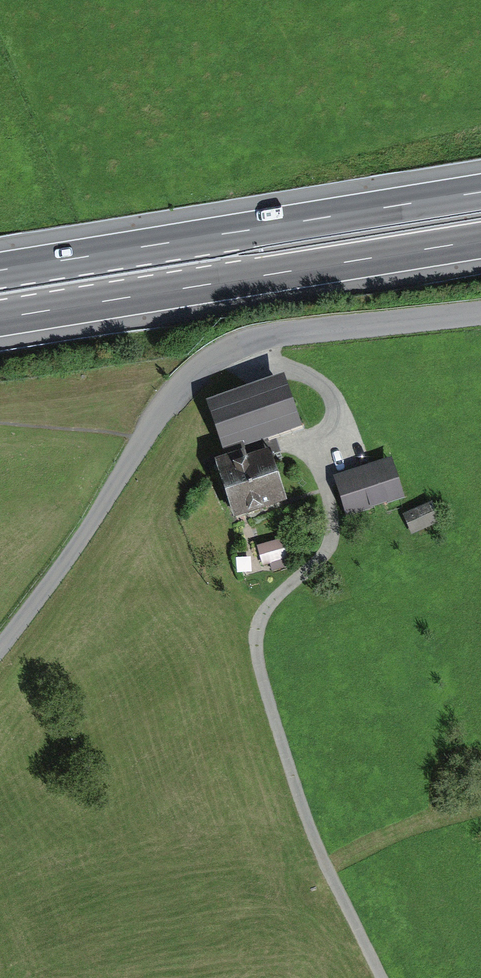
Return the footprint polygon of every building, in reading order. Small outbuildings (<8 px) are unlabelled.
[(306,422),(293,383),(216,408),(228,446),(306,422)] [(292,497),(277,451),(225,467),(241,514),(292,497)] [(409,495),(399,459),(342,474),(352,511),(409,495)] [(434,516),(405,521),(408,539),(437,534),(434,516)] [(262,567),(286,559),(282,548),(258,556),(262,567)]
